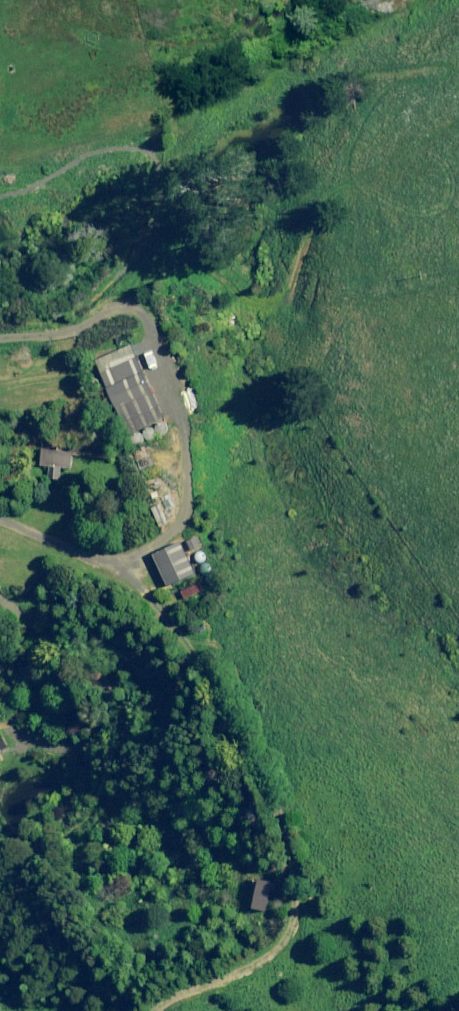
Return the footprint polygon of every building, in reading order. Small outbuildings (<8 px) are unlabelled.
[(93,360),(98,372),(117,364),(135,356),(133,351),(130,345),(93,360)] [(98,372),(114,408),(124,433),(162,418),(158,409),(154,400),(151,392),(145,378),(139,365),(135,356),(117,364),(98,372)] [(153,430),(154,432),(155,433),(156,434),(158,434),(160,434),(162,433),(163,432),(164,431),(164,429),(164,427),(163,425),(162,424),(160,423),(158,423),(156,424),(155,425),(154,426),(153,428),(153,430)] [(142,434),(142,436),(143,437),(145,438),(147,438),(149,438),(150,437),(152,436),(152,435),(153,433),(152,431),(152,429),(150,428),(148,427),(147,427),(145,428),(143,429),(142,430),(141,432),(142,434)] [(128,439),(129,441),(130,442),(132,443),(133,444),(135,444),(137,443),(138,442),(139,440),(139,438),(139,436),(138,435),(137,433),(135,433),(133,433),(131,433),(130,434),(129,436),(128,437),(128,439)] [(58,466),(68,468),(71,453),(36,447),(34,462),(48,464),(46,478),(56,480),(58,466)] [(158,504),(149,508),(157,526),(166,523),(158,504)] [(196,537),(185,542),(190,552),(200,547),(196,537)] [(180,543),(152,555),(155,563),(159,571),(163,580),(165,587),(194,574),(180,543)] [(194,558),(195,559),(196,561),(197,562),(199,562),(201,562),(203,561),(204,560),(205,558),(205,557),(205,555),(204,553),(203,552),(201,551),(199,551),(197,551),(196,552),(195,554),(194,556),(194,558)] [(198,568),(199,570),(200,572),(202,573),(204,573),(205,573),(207,572),(208,571),(209,569),(210,567),(209,566),(208,564),(207,563),(205,562),(203,562),(202,562),(200,563),(199,565),(198,567),(198,568)] [(204,582),(204,584),(206,585),(207,586),(209,586),(211,586),(212,585),(214,584),(215,582),(215,581),(215,579),(214,577),(212,576),(211,575),(209,575),(207,576),(205,577),(204,578),(204,580),(204,582)] [(201,591),(198,583),(179,592),(183,599),(201,591)] [(200,632),(205,628),(202,624),(197,628),(200,632)] [(206,657),(209,662),(216,657),(212,652),(206,657)] [(272,882),(257,879),(251,909),(266,911),(272,882)]
